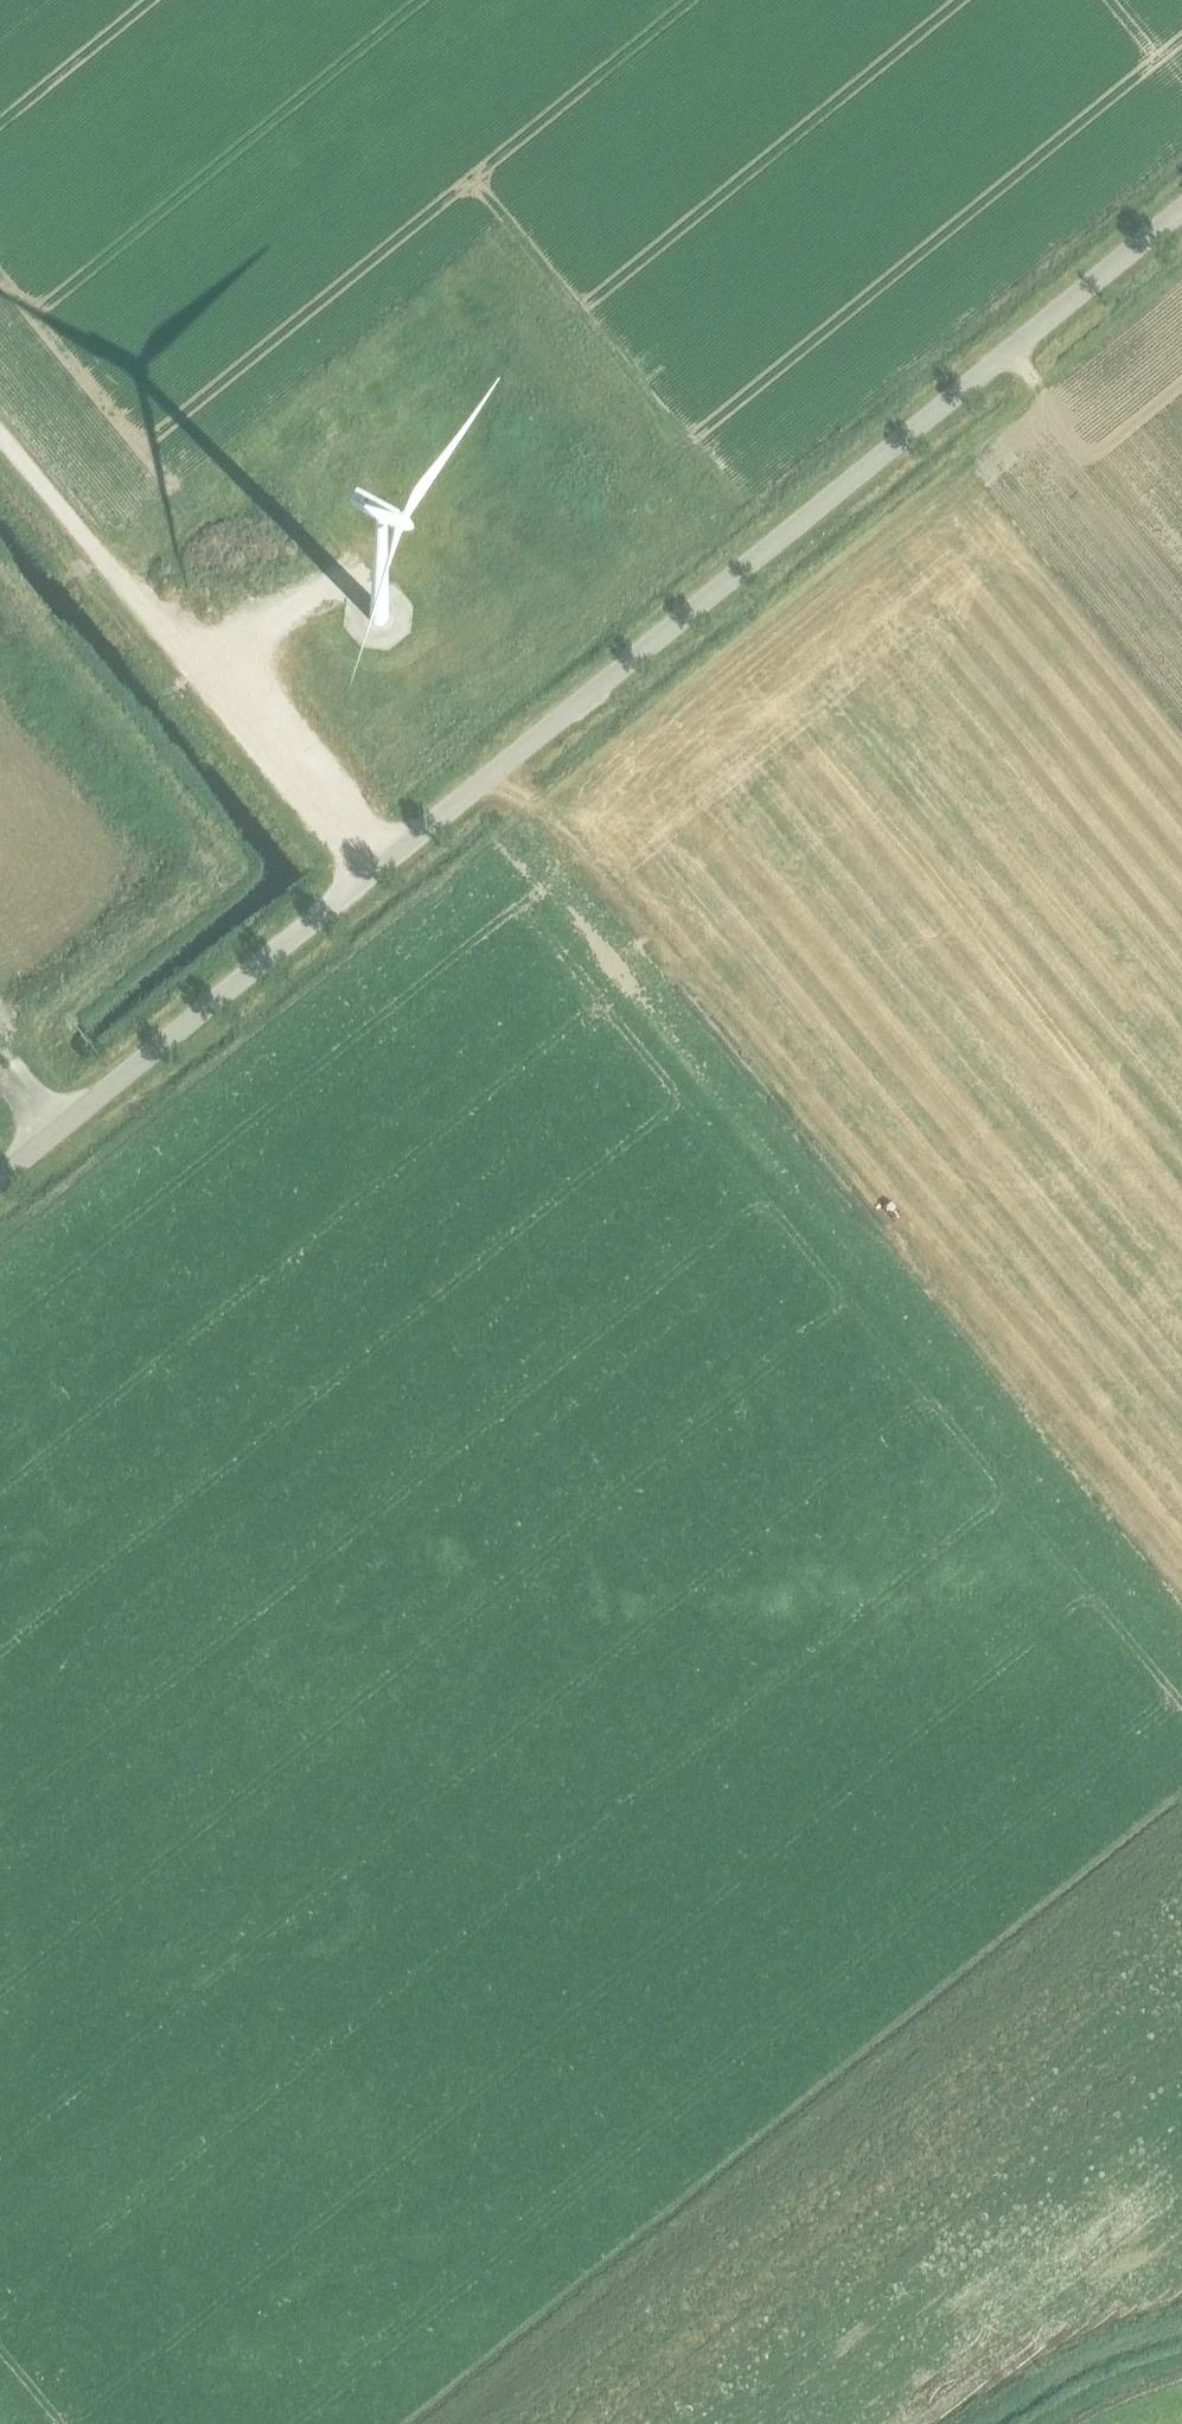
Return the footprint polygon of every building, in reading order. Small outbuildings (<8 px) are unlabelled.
[(403,624),(407,611),(379,602),(375,616),(403,624)]
